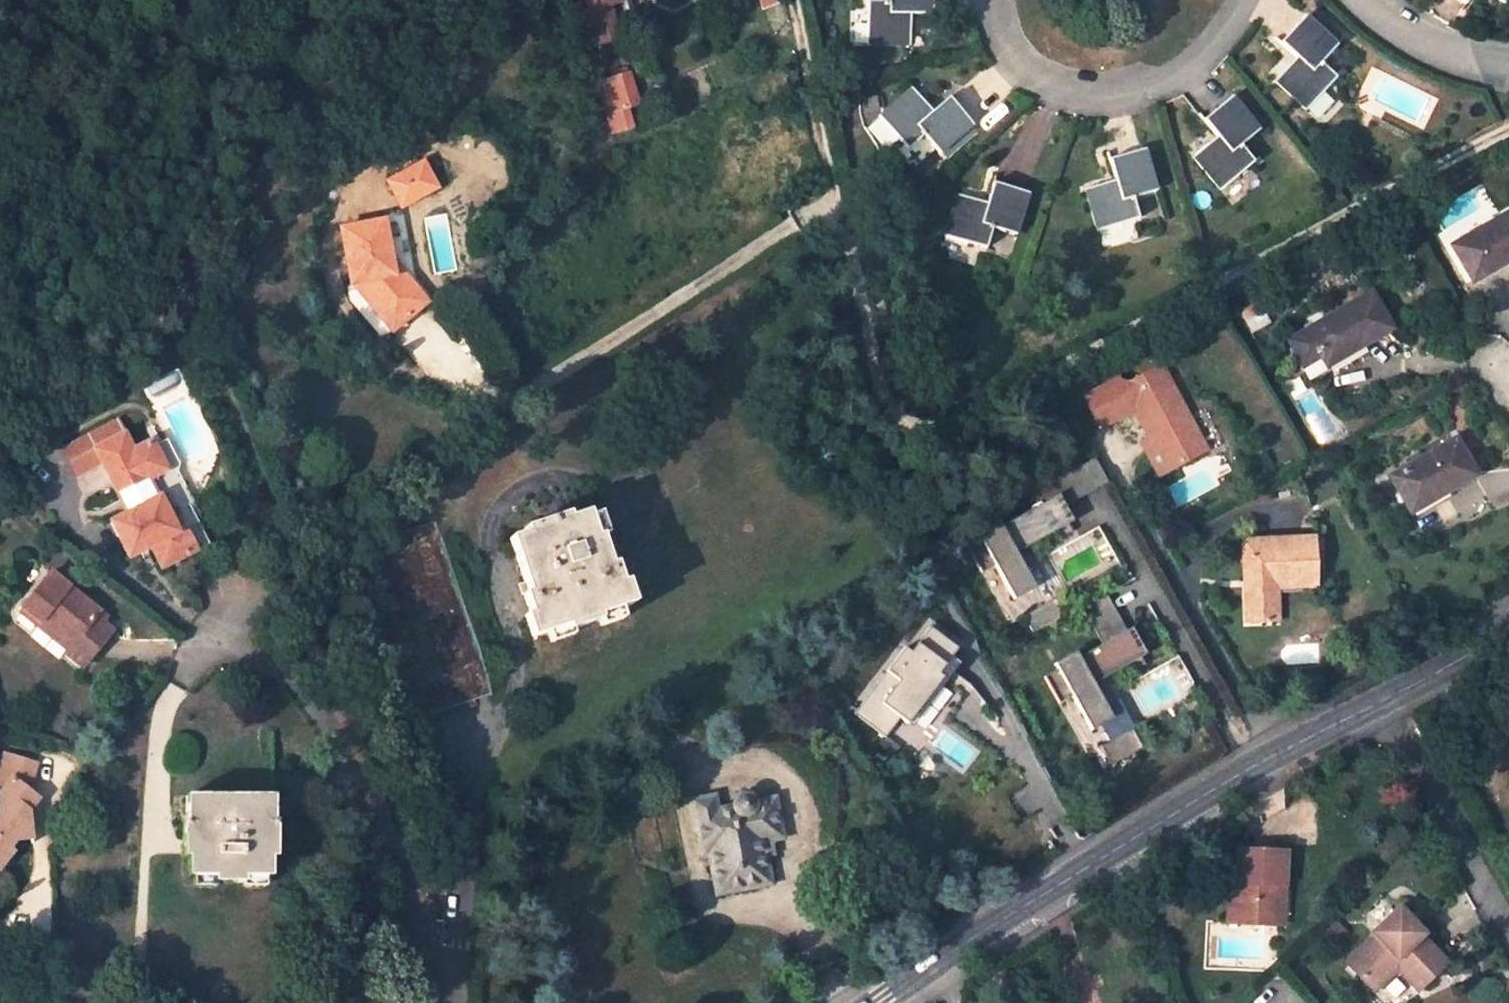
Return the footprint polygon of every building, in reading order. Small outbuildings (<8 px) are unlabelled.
[(573,32),(578,49),(617,37),(607,5),(623,0),(589,0),(592,9),(578,14),(582,29),(573,32)] [(762,9),(777,4),(775,0),(759,0),(762,9)] [(910,14),(932,15),(932,0),(862,0),(862,1),(867,1),(866,45),(909,46),(910,14)] [(1305,110),(1336,77),(1320,62),(1337,44),(1305,14),(1280,42),(1296,57),(1274,81),(1305,110)] [(628,73),(598,82),(610,121),(613,132),(632,127),(626,108),(637,105),(628,73)] [(911,86),(878,114),(908,148),(900,155),(913,171),(937,150),(941,153),(973,125),(948,97),(933,110),(911,86)] [(1191,157),(1220,190),(1254,161),(1240,145),(1260,129),(1233,95),(1202,120),(1216,136),(1191,157)] [(598,125),(602,140),(614,136),(613,132),(610,121),(598,125)] [(1114,180),(1083,189),(1095,231),(1138,218),(1133,197),(1157,190),(1145,148),(1108,159),(1114,180)] [(424,166),(390,183),(394,192),(429,176),(424,166)] [(400,205),(435,188),(429,176),(394,192),(400,205)] [(1029,194),(993,182),(986,203),(955,194),(943,235),(986,247),(992,228),(1017,235),(1029,194)] [(1139,215),(1162,212),(1159,194),(1136,198),(1139,215)] [(1508,260),(1508,213),(1450,247),(1471,282),(1508,260)] [(341,230),(351,285),(358,284),(367,294),(363,298),(394,332),(422,306),(391,272),(389,262),(383,223),(341,230)] [(427,302),(389,262),(391,272),(422,306),(427,302)] [(351,285),(363,298),(367,294),(358,284),(351,285)] [(1308,377),(1392,329),(1370,292),(1287,341),(1308,377)] [(1207,451),(1159,366),(1123,385),(1119,379),(1085,397),(1101,426),(1133,408),(1150,439),(1141,443),(1160,476),(1207,451)] [(128,558),(149,546),(161,569),(209,543),(197,522),(177,531),(150,480),(180,464),(170,444),(156,451),(151,442),(133,451),(124,434),(93,449),(100,461),(127,513),(109,523),(128,558)] [(93,449),(88,438),(64,451),(77,474),(100,461),(93,449)] [(1429,496),(1449,485),(1451,489),(1475,475),(1454,440),(1391,476),(1412,512),(1432,500),(1429,496)] [(1095,462),(1063,479),(1077,503),(1109,485),(1095,462)] [(1479,484),(1451,494),(1459,518),(1488,507),(1479,484)] [(1449,485),(1429,496),(1432,500),(1451,489),(1449,485)] [(1039,509),(1001,530),(999,525),(978,537),(981,542),(967,550),(983,576),(996,569),(1015,603),(1036,591),(1017,557),(1056,535),(1061,543),(1074,535),(1047,488),(1033,497),(1039,509)] [(523,594),(530,612),(525,614),(532,637),(566,626),(568,631),(600,621),(598,616),(633,604),(625,581),(621,583),(614,563),(610,564),(600,536),(595,538),(587,512),(568,518),(567,513),(524,528),(525,532),(510,538),(528,592),(523,594)] [(350,549),(403,708),(485,681),(432,521),(350,549)] [(1242,540),(1245,624),(1278,623),(1278,587),(1318,586),(1316,538),(1242,540)] [(98,611),(49,571),(18,612),(36,626),(42,618),(72,642),(66,650),(63,653),(81,667),(111,629),(102,622),(94,616),(98,611)] [(1107,597),(1083,611),(1104,647),(1079,661),(1076,656),(1055,667),(1058,673),(1045,680),(1060,707),(1073,700),(1093,734),(1114,722),(1094,688),(1130,667),(1135,676),(1148,669),(1107,597)] [(1056,602),(1046,608),(1049,614),(1059,607),(1056,602)] [(1046,608),(1024,620),(1035,638),(1066,620),(1059,607),(1049,614),(1046,608)] [(94,616),(102,622),(105,616),(98,611),(94,616)] [(36,626),(66,650),(72,642),(42,618),(36,626)] [(960,652),(931,632),(911,655),(906,652),(855,711),(886,739),(902,721),(910,727),(959,670),(953,664),(960,652)] [(407,722),(490,694),(485,681),(403,708),(407,722)] [(186,730),(185,822),(181,822),(182,858),(186,858),(186,877),(212,878),(212,883),(242,884),(242,878),(269,879),(269,859),(274,858),(275,822),(272,822),(273,731),(186,730)] [(1134,732),(1123,738),(1127,744),(1137,738),(1134,732)] [(1123,738),(1102,750),(1113,768),(1144,750),(1137,738),(1127,744),(1123,738)] [(35,795),(24,788),(33,761),(5,751),(0,768),(0,815),(2,817),(0,820),(0,862),(12,848),(8,844),(15,836),(28,834),(25,807),(35,795)] [(694,813),(702,855),(709,853),(713,876),(730,873),(734,891),(771,884),(765,854),(771,853),(769,840),(767,829),(779,826),(774,798),(752,802),(748,797),(746,796),(742,796),(735,798),(733,801),(732,805),(716,808),(714,796),(698,799),(700,811),(694,813)] [(691,800),(694,813),(700,811),(698,799),(691,800)] [(769,840),(782,838),(779,826),(767,829),(769,840)] [(1277,925),(1279,886),(1284,887),(1285,852),(1237,850),(1235,884),(1235,893),(1227,893),(1226,923),(1277,925)] [(717,894),(734,891),(730,873),(713,876),(717,894)] [(1425,937),(1398,909),(1370,935),(1372,937),(1344,964),(1367,988),(1399,957),(1424,984),(1446,963),(1423,939),(1425,937)] [(1372,992),(1397,969),(1417,990),(1424,984),(1399,957),(1367,988),(1372,992)]
